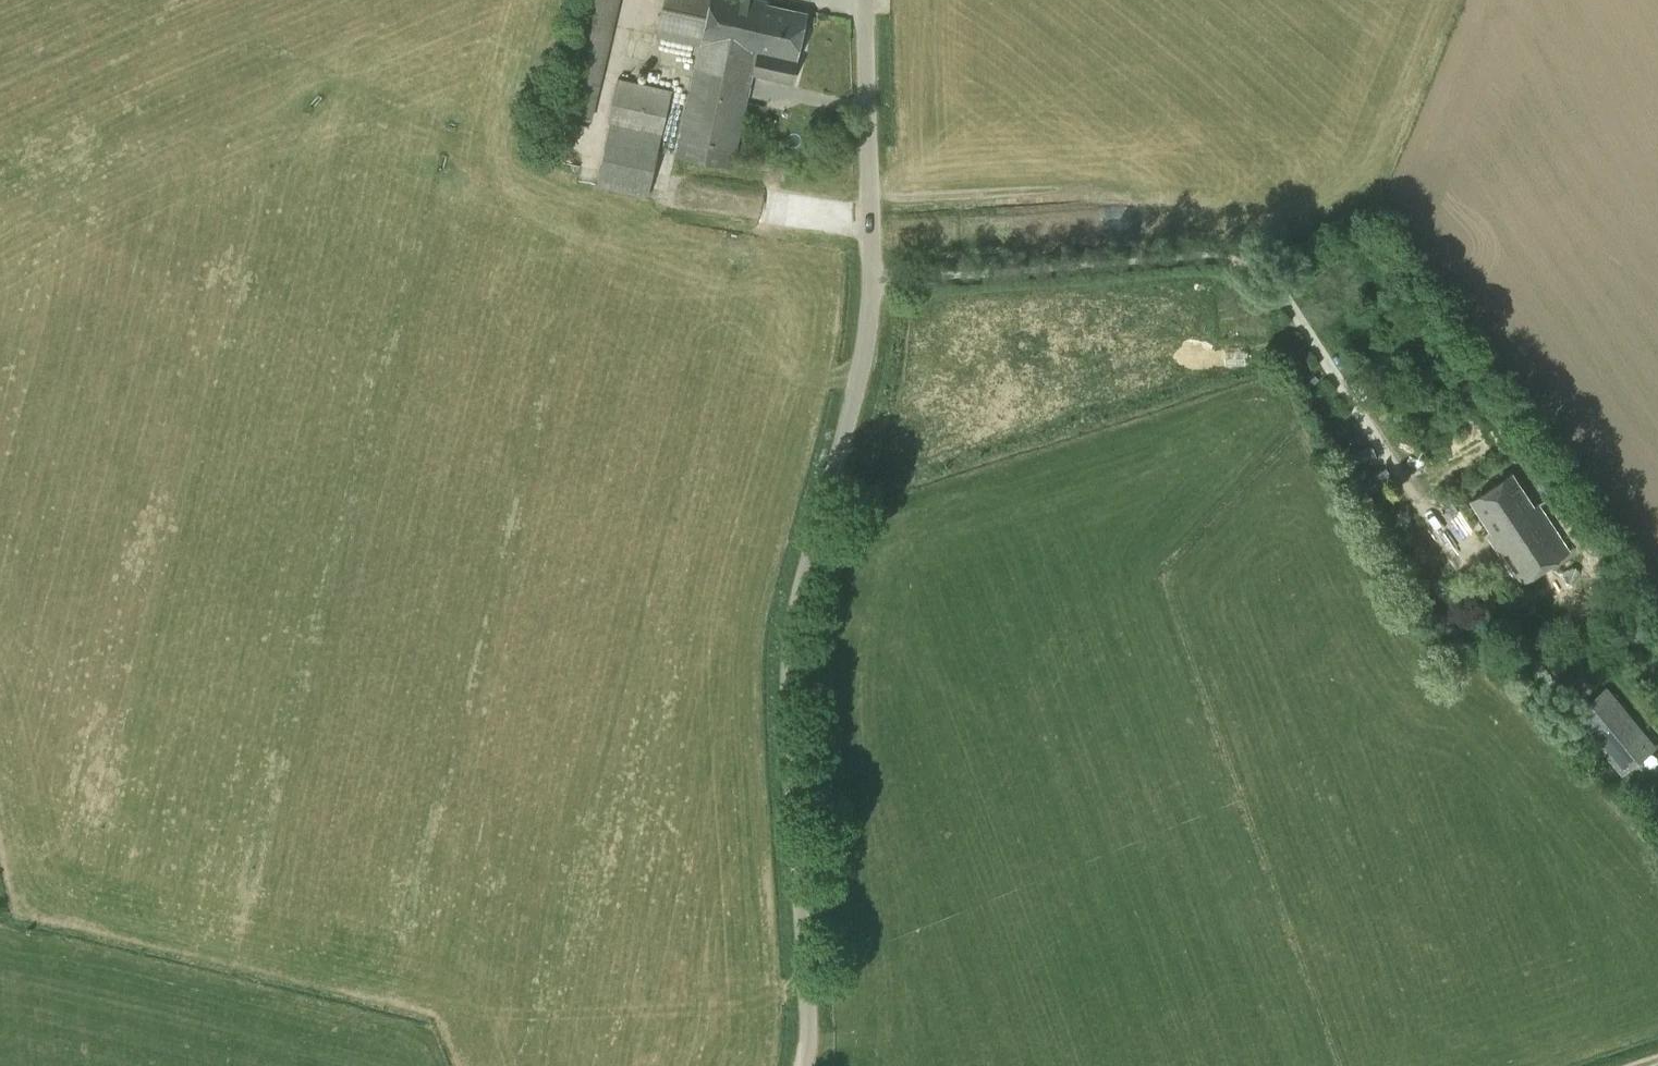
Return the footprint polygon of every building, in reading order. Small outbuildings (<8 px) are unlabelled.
[(558,111),(593,119),(621,0),(584,0),(558,111)] [(796,57),(805,13),(767,5),(768,0),(666,0),(659,33),(701,42),(680,139),(677,156),(732,168),(736,151),(752,74),(790,82),(796,57)] [(663,134),(672,89),(618,78),(608,123),(610,123),(596,186),(647,197),(661,134),(663,134)] [(1534,506),(1512,474),(1479,496),(1478,495),(1472,499),(1493,531),(1489,533),(1521,581),(1569,549),(1539,503),(1534,506)] [(1606,686),(1571,716),(1621,776),(1657,746),(1606,686)]
